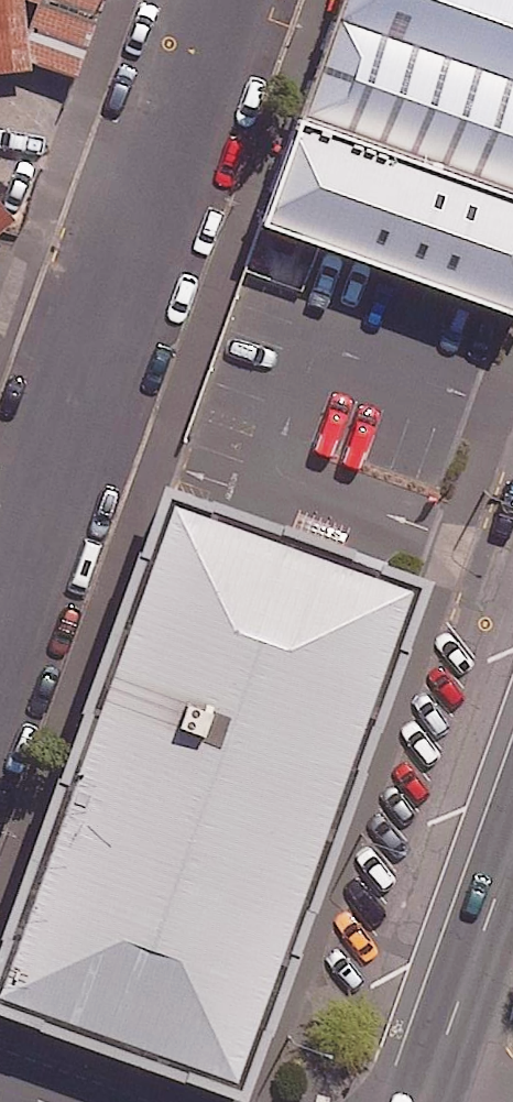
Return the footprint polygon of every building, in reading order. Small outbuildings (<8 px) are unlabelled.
[(37,72),(36,63),(78,77),(106,0),(0,0),(0,76),(37,72)] [(293,116),(512,195),(512,0),(337,0),(293,116)] [(293,116),(254,225),(512,318),(512,195),(293,116)] [(0,197),(0,240),(21,224),(0,197)] [(427,581),(157,485),(0,919),(0,1019),(235,1101),(241,1101),(427,581)]
